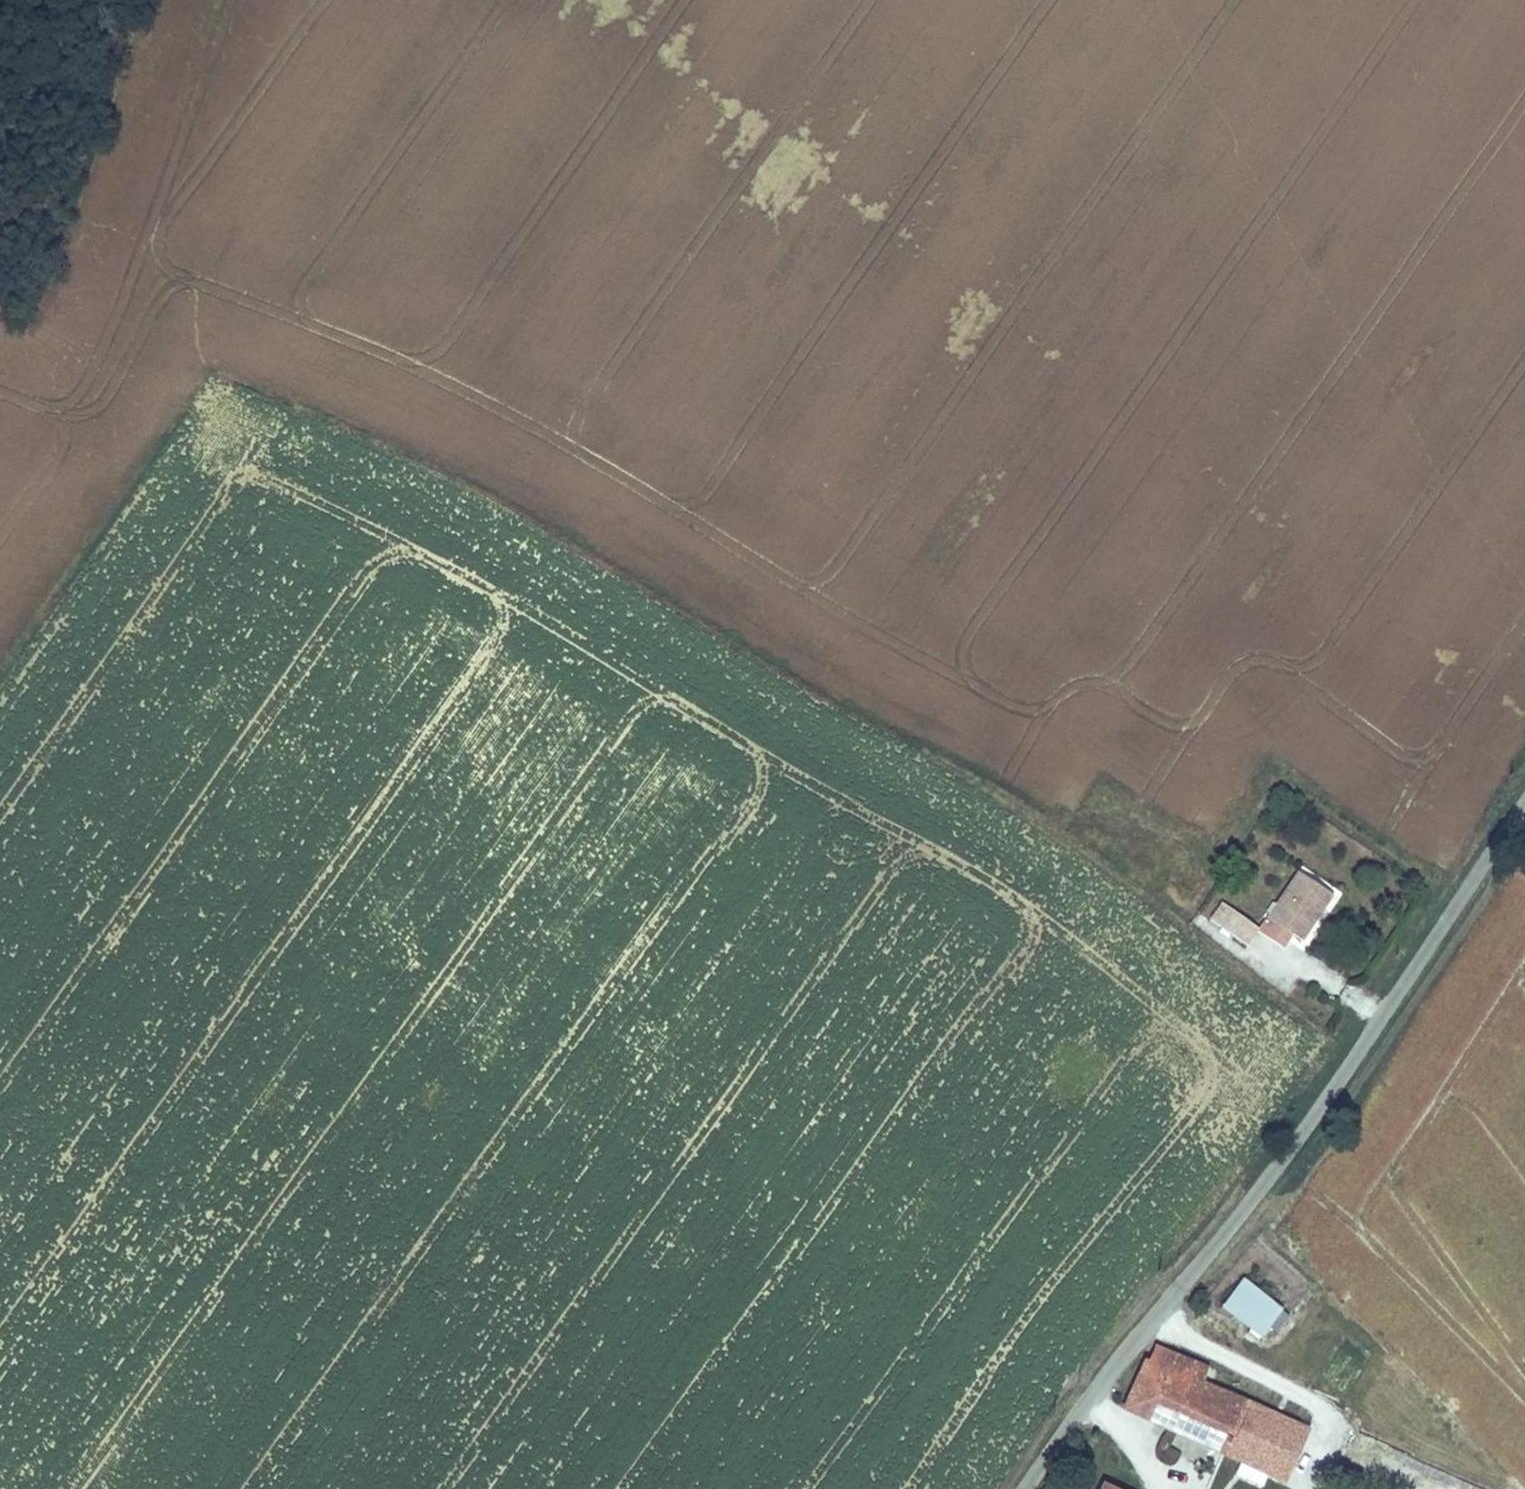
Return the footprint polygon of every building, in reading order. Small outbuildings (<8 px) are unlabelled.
[(1290,938),(1300,945),(1331,899),(1295,875),(1254,934),(1281,951),(1290,938)] [(1207,921),(1242,947),(1254,932),(1219,906),(1207,921)] [(1280,1313),(1240,1282),(1216,1312),(1256,1343),(1280,1313)] [(1277,1454),(1297,1409),(1230,1380),(1223,1395),(1200,1385),(1206,1371),(1152,1347),(1144,1365),(1140,1363),(1117,1415),(1237,1467),(1240,1459),(1267,1470),(1274,1453),(1277,1454)] [(1263,1478),(1267,1470),(1240,1459),(1237,1467),(1263,1478)]
